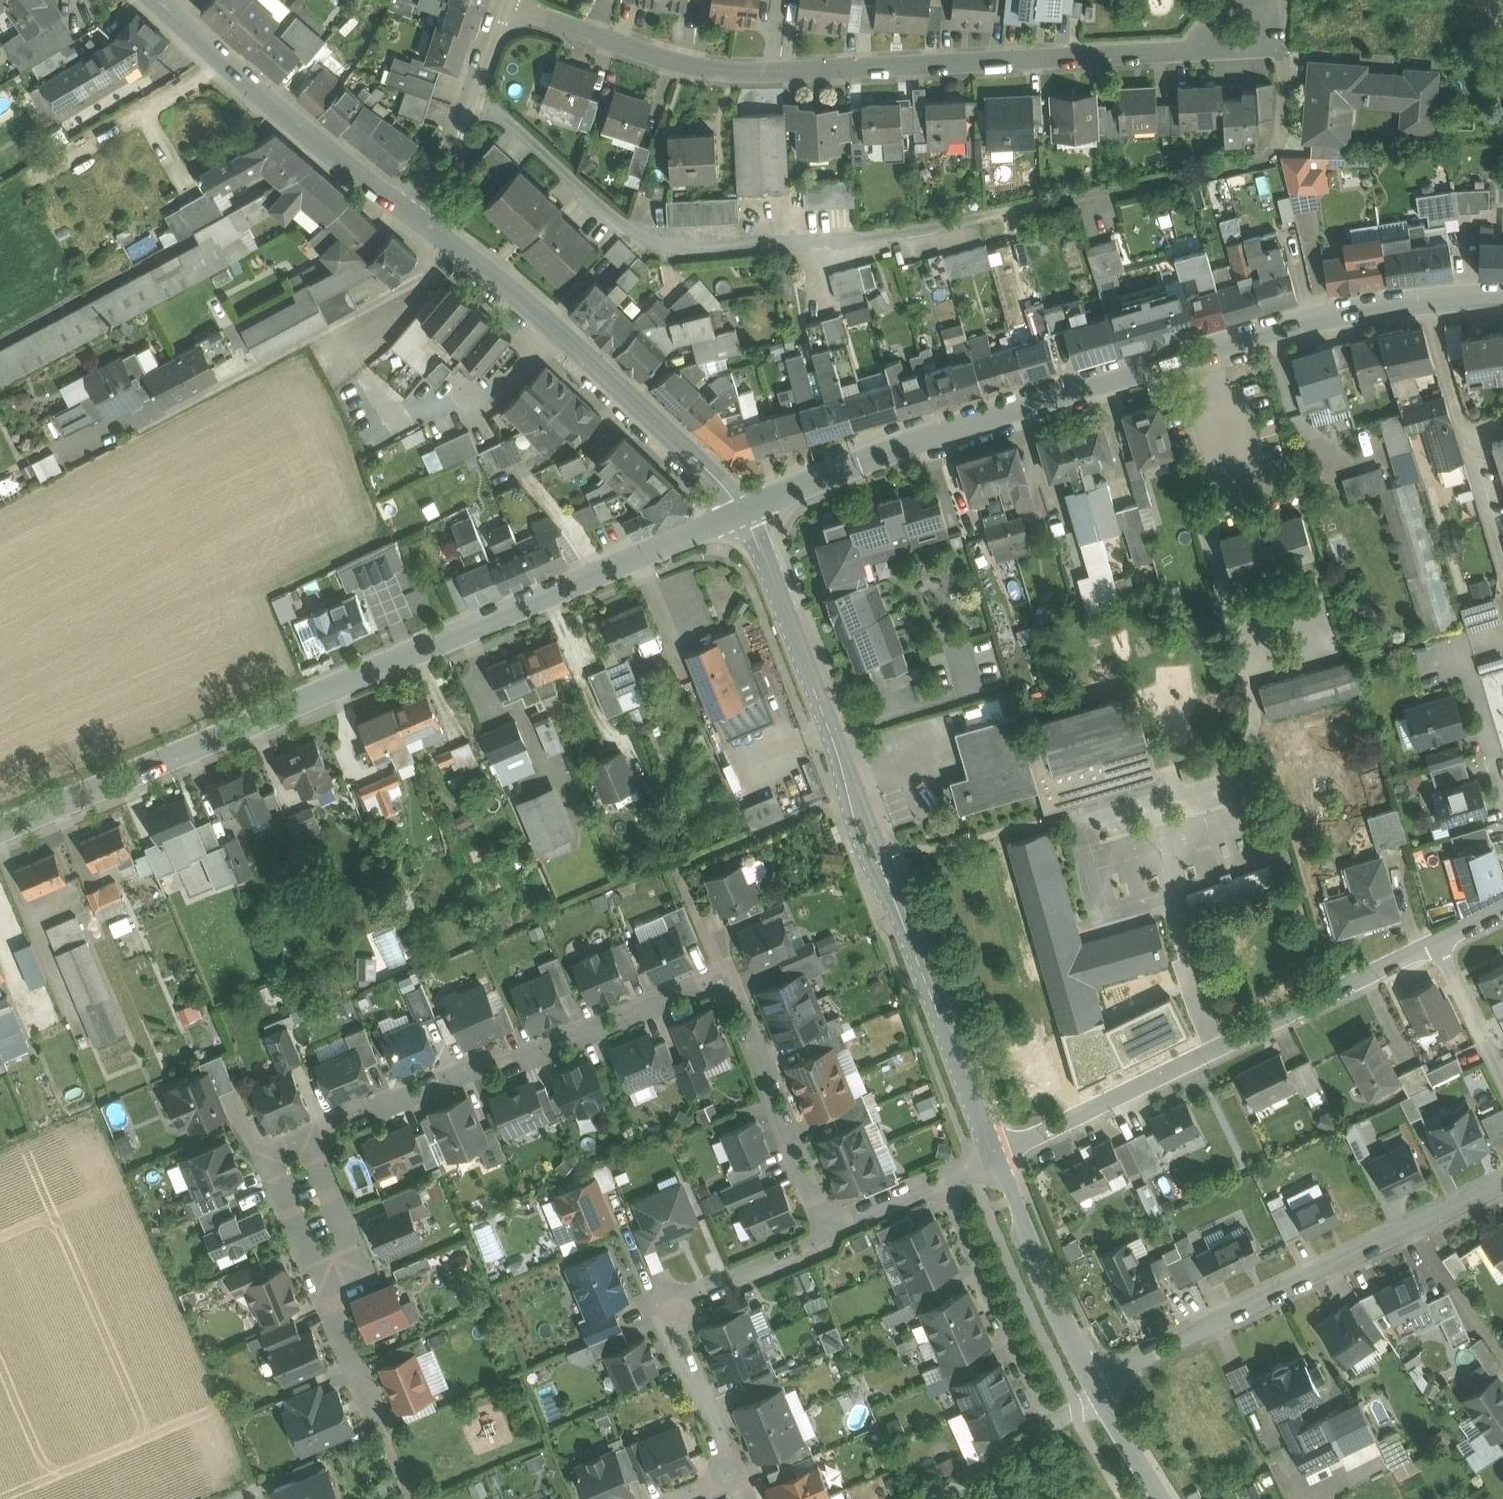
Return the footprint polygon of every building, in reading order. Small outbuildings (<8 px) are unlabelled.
[(6,4),(24,29),(28,35),(45,22),(57,14),(58,13),(49,0),(0,0),(0,8),(6,4)] [(201,10),(222,30),(250,0),(210,0),(201,10)] [(222,30),(233,39),(236,37),(241,42),(240,44),(241,45),(261,22),(270,31),(271,30),(279,21),(257,0),(250,0),(222,30)] [(389,8),(395,11),(399,0),(392,0),(389,8)] [(452,0),(419,0),(418,3),(447,13),(443,23),(470,32),(474,33),(482,10),(452,0)] [(482,10),(485,0),(452,0),(482,10)] [(638,1),(655,3),(655,8),(662,8),(663,0),(639,0),(638,1)] [(662,8),(669,9),(670,5),(686,7),(687,0),(663,0),(662,8)] [(709,17),(726,19),(725,25),(732,26),(735,0),(711,0),(709,17)] [(732,26),(739,27),(740,21),(757,23),(760,0),(735,0),(732,26)] [(797,22),(814,24),(813,28),(821,29),(825,0),(799,0),(797,22)] [(821,29),(829,30),(830,26),(847,28),(851,1),(851,0),(825,0),(821,29)] [(876,5),(875,26),(926,30),(926,27),(928,2),(928,0),(877,0),(876,5)] [(942,2),(941,15),(953,16),(955,0),(942,0),(942,2)] [(953,16),(953,21),(991,24),(993,0),(955,0),(953,16)] [(1004,21),(1020,22),(1021,15),(1020,15),(1021,0),(1006,0),(1004,21)] [(1020,15),(1021,15),(1038,17),(1039,13),(1060,15),(1061,9),(1071,10),(1072,0),(1021,0),(1020,15)] [(1082,1),(1072,0),(1071,10),(1070,16),(1081,17),(1082,1)] [(942,2),(928,2),(926,27),(940,28),(941,15),(942,2)] [(876,5),(862,3),(859,29),(874,31),(875,26),(876,5)] [(168,40),(136,13),(113,40),(114,40),(97,51),(113,78),(139,63),(144,67),(168,40)] [(76,40),(57,14),(45,22),(63,48),(76,40)] [(24,29),(4,43),(24,71),(63,48),(45,22),(28,35),(24,29)] [(261,22),(241,45),(250,53),(270,31),(261,22)] [(443,23),(439,22),(426,60),(457,71),(470,32),(443,23)] [(323,44),(301,25),(292,34),(315,54),(323,44)] [(292,34),(286,29),(279,37),(299,55),(293,62),(301,69),(315,54),(292,34)] [(279,37),(271,30),(270,31),(250,53),(279,78),(293,62),(299,55),(279,37)] [(97,51),(30,91),(46,118),(113,78),(97,51)] [(324,67),(315,60),(304,74),(313,81),(323,89),(334,76),(324,67)] [(596,73),(557,61),(545,99),(583,112),(596,73)] [(1407,78),(1363,75),(1363,68),(1319,65),(1318,87),(1309,86),(1305,138),(1316,139),(1344,141),(1346,141),(1350,90),(1365,91),(1365,98),(1366,98),(1366,99),(1405,102),(1407,78)] [(436,82),(408,72),(402,89),(406,91),(430,99),(436,82)] [(1434,73),(1407,72),(1407,78),(1405,102),(1404,126),(1430,128),(1434,73)] [(313,81),(298,99),(317,116),(343,86),(334,76),(323,89),(313,81)] [(1272,82),(1256,83),(1256,89),(1258,89),(1259,119),(1273,118),(1271,98),(1273,97),(1272,82)] [(1222,85),(1178,87),(1178,102),(1180,123),(1181,123),(1223,121),(1224,121),(1223,96),(1222,85)] [(343,86),(317,116),(335,131),(350,113),(354,116),(363,104),(356,98),(343,86)] [(364,89),(356,98),(363,104),(371,94),(364,89)] [(1242,95),(1223,96),(1224,121),(1223,121),(1225,143),(1245,142),(1244,136),(1256,135),(1256,127),(1260,127),(1259,119),(1258,89),(1256,89),(1242,90),(1242,95)] [(924,90),(913,91),(913,104),(915,131),(926,131),(925,102),(924,90)] [(1154,90),(1118,92),(1119,108),(1120,127),(1121,127),(1155,126),(1156,125),(1155,104),(1154,90)] [(430,99),(406,91),(398,114),(422,123),(430,99)] [(651,105),(614,93),(602,128),(639,140),(651,105)] [(371,94),(363,104),(371,109),(378,100),(371,94)] [(1041,96),(1027,96),(1028,102),(1028,107),(1029,107),(1030,122),(1043,122),(1041,96)] [(1091,97),(1055,99),(1056,121),(1054,121),(1054,126),(1057,126),(1057,135),(1093,133),(1091,106),(1091,97)] [(965,100),(925,102),(926,131),(927,141),(967,139),(965,100)] [(798,101),(784,102),(784,112),(785,126),(798,125),(797,107),(798,107),(798,101)] [(1028,102),(989,104),(991,138),(1009,137),(1010,146),(1031,145),(1030,122),(1029,107),(1028,107),(1028,102)] [(1178,102),(1170,103),(1171,133),(1181,132),(1181,123),(1180,123),(1178,102)] [(900,103),(861,104),(862,108),(864,140),(884,139),(885,159),(904,158),(903,132),(902,105),(900,105),(900,103)] [(1170,103),(1155,104),(1156,125),(1155,126),(1155,134),(1171,133),(1170,103)] [(371,109),(363,104),(354,116),(341,132),(392,174),(419,143),(371,109)] [(913,104),(902,105),(903,132),(915,131),(913,104)] [(1091,106),(1093,133),(1097,133),(1107,132),(1106,108),(1106,105),(1091,106)] [(837,108),(813,109),(813,107),(798,107),(797,107),(798,125),(799,153),(809,153),(810,154),(829,153),(829,152),(839,151),(838,139),(837,111),(837,108)] [(850,109),(850,111),(852,141),(864,140),(862,108),(850,109)] [(1119,108),(1106,108),(1107,132),(1108,138),(1122,138),(1121,127),(1120,127),(1119,108)] [(850,111),(837,111),(838,139),(851,138),(850,111)] [(784,112),(734,115),(738,194),(788,192),(785,126),(784,112)] [(714,132),(667,135),(670,181),(717,178),(714,132)] [(273,133),(198,176),(208,192),(209,193),(212,191),(219,187),(223,194),(226,192),(263,172),(277,184),(282,181),(311,165),(273,133)] [(1097,144),(1097,133),(1093,133),(1057,135),(1058,146),(1097,144)] [(1344,141),(1316,139),(1315,156),(1343,157),(1344,141)] [(864,140),(852,141),(853,163),(865,162),(864,140)] [(495,143),(479,159),(505,184),(519,170),(521,167),(495,143)] [(636,144),(627,172),(641,177),(650,149),(636,144)] [(1307,156),(1280,155),(1288,190),(1312,185),(1307,156)] [(323,175),(311,165),(282,181),(293,193),(279,200),(302,221),(304,219),(317,231),(351,199),(323,175)] [(561,210),(519,170),(505,184),(486,205),(527,244),(524,247),(560,281),(593,246),(558,213),(561,210)] [(853,179),(803,181),(804,208),(855,206),(853,179)] [(224,213),(210,221),(217,246),(237,234),(247,252),(257,247),(245,225),(275,208),(271,204),(279,200),(293,193),(282,181),(235,208),(224,213)] [(226,192),(223,194),(219,187),(212,191),(224,213),(235,208),(226,192)] [(1489,188),(1455,190),(1458,213),(1480,212),(1480,208),(1489,208),(1489,188)] [(670,191),(670,201),(695,199),(694,190),(670,191)] [(1455,190),(1440,193),(1443,218),(1458,216),(1458,213),(1455,190)] [(208,192),(181,207),(193,231),(210,221),(224,213),(212,191),(209,193),(208,192)] [(739,222),(738,197),(695,199),(670,201),(666,201),(667,226),(739,222)] [(317,231),(308,240),(335,268),(361,254),(353,245),(376,224),(352,199),(351,199),(317,231)] [(181,207),(165,215),(177,239),(193,231),(181,207)] [(1236,217),(1221,221),(1228,244),(1242,240),(1236,217)] [(0,349),(0,385),(227,264),(217,246),(210,221),(193,231),(199,242),(0,349)] [(1424,223),(1408,225),(1409,233),(1415,279),(1453,273),(1448,240),(1445,224),(1424,227),(1424,223)] [(1480,226),(1478,274),(1502,276),(1502,240),(1501,240),(1501,235),(1493,235),(1494,227),(1480,226)] [(1271,258),(1274,270),(1287,266),(1277,230),(1263,234),(1268,252),(1272,251),(1273,257),(1271,258)] [(1409,233),(1381,237),(1387,283),(1415,279),(1409,233)] [(237,234),(217,246),(227,264),(247,252),(237,234)] [(320,276),(308,282),(316,298),(334,289),(375,268),(381,272),(375,280),(379,283),(385,276),(393,283),(418,256),(393,234),(384,244),(370,261),(361,254),(335,268),(320,276)] [(1263,234),(1242,240),(1253,276),(1274,270),(1271,258),(1273,257),(1272,251),(1268,252),(1263,234)] [(1381,237),(1342,243),(1344,255),(1352,254),(1355,274),(1370,272),(1372,285),(1387,283),(1381,237)] [(384,244),(376,238),(361,254),(370,261),(384,244)] [(606,252),(623,269),(636,255),(618,239),(606,252)] [(1025,239),(1013,242),(1018,265),(1030,262),(1025,239)] [(1242,240),(1228,244),(1238,281),(1253,277),(1253,276),(1242,240)] [(1087,250),(1106,312),(1135,304),(1132,293),(1122,296),(1115,272),(1128,269),(1119,241),(1087,250)] [(985,244),(942,257),(948,276),(949,280),(991,267),(985,244)] [(1204,249),(1175,257),(1180,274),(1196,269),(1202,291),(1186,296),(1195,328),(1224,320),(1215,288),(1204,249)] [(941,253),(928,257),(934,280),(948,276),(942,257),(941,253)] [(1344,255),(1322,258),(1327,292),(1372,285),(1370,272),(1355,274),(1352,254),(1344,255)] [(638,258),(630,266),(640,276),(648,267),(638,258)] [(870,262),(858,265),(864,289),(876,285),(870,262)] [(315,265),(288,279),(294,290),(308,282),(320,276),(315,265)] [(858,265),(828,273),(835,298),(865,290),(864,289),(858,265)] [(630,266),(620,277),(618,281),(627,289),(640,276),(630,266)] [(1274,270),(1253,276),(1253,277),(1262,309),(1297,299),(1287,266),(1274,270)] [(1238,281),(1215,288),(1224,320),(1262,309),(1253,277),(1238,281)] [(701,278),(687,289),(706,312),(709,311),(726,307),(701,278)] [(595,280),(567,309),(588,329),(613,303),(627,289),(618,281),(607,292),(595,280)] [(294,290),(237,320),(255,357),(327,319),(316,298),(308,282),(294,290)] [(445,291),(421,320),(467,359),(481,371),(511,337),(451,285),(445,291)] [(467,359),(421,320),(445,291),(440,287),(390,346),(436,385),(449,370),(454,374),(467,359)] [(334,289),(316,298),(327,319),(328,322),(346,312),(334,289)] [(687,289),(667,307),(679,318),(693,315),(706,312),(687,289)] [(1135,304),(1106,312),(1106,315),(1117,350),(1195,328),(1186,296),(1184,290),(1135,304)] [(667,307),(656,297),(632,322),(639,328),(653,325),(679,318),(667,307)] [(613,303),(588,329),(614,354),(639,328),(632,322),(613,303)] [(1079,303),(1044,312),(1050,332),(1064,328),(1063,327),(1084,321),(1079,303)] [(869,305),(846,310),(849,323),(872,318),(869,305)] [(709,311),(706,312),(693,315),(699,337),(715,333),(709,311)] [(1044,312),(1028,317),(1034,341),(1046,337),(1045,333),(1050,332),(1044,312)] [(838,314),(822,319),(830,346),(846,342),(838,314)] [(679,318),(653,325),(655,333),(650,338),(639,328),(614,354),(640,379),(675,343),(692,339),(699,337),(693,315),(679,318)] [(1084,321),(1063,327),(1064,328),(1074,363),(1117,350),(1106,315),(1084,321)] [(830,346),(822,319),(805,324),(826,396),(824,400),(843,394),(830,346)] [(953,344),(966,340),(961,324),(948,328),(953,344)] [(1464,355),(1461,336),(1459,324),(1444,326),(1448,357),(1464,355)] [(1423,326),(1378,335),(1390,375),(1395,392),(1409,389),(1406,379),(1401,373),(1404,371),(1434,364),(1423,326)] [(715,333),(699,337),(692,339),(698,362),(718,357),(742,352),(736,328),(715,333)] [(221,329),(195,342),(198,348),(199,347),(209,366),(233,354),(233,353),(221,329)] [(1464,336),(1464,335),(1461,336),(1464,355),(1468,382),(1502,378),(1502,330),(1464,336)] [(986,334),(966,340),(972,358),(991,353),(986,334)] [(1378,335),(1351,341),(1360,382),(1361,382),(1364,397),(1377,394),(1373,379),(1390,375),(1378,335)] [(1034,341),(1014,346),(1023,378),(1055,368),(1046,337),(1034,341)] [(954,349),(956,356),(966,358),(967,360),(972,358),(966,340),(953,344),(947,346),(949,350),(954,349)] [(890,380),(859,389),(846,342),(830,346),(843,394),(853,427),(899,413),(890,380)] [(1345,343),(1331,347),(1338,368),(1351,365),(1345,343)] [(135,351),(87,376),(107,414),(109,417),(155,393),(162,406),(189,392),(172,361),(161,367),(150,345),(136,352),(135,351)] [(991,353),(972,358),(981,390),(1023,378),(1014,346),(991,353)] [(198,348),(173,361),(172,360),(172,361),(189,392),(216,377),(209,366),(199,347),(198,348)] [(1331,347),(1293,358),(1304,393),(1326,386),(1333,412),(1350,407),(1338,368),(1331,347)] [(801,353),(785,357),(792,382),(795,391),(799,407),(800,407),(816,402),(801,353)] [(920,354),(911,357),(915,372),(924,370),(920,354)] [(698,362),(676,368),(684,375),(700,378),(709,377),(714,373),(713,369),(720,368),(718,357),(698,362)] [(967,360),(925,372),(934,403),(981,390),(972,358),(967,360)] [(899,360),(885,364),(890,380),(904,376),(899,360)] [(545,366),(504,409),(525,429),(548,417),(573,392),(545,366)] [(731,371),(734,379),(738,394),(752,390),(746,367),(731,371)] [(676,368),(649,387),(675,413),(699,391),(684,375),(676,368)] [(904,376),(890,380),(899,413),(934,403),(925,372),(924,370),(915,372),(904,376)] [(87,376),(62,389),(70,404),(81,399),(95,391),(87,376)] [(699,391),(675,413),(689,426),(716,408),(738,394),(734,379),(729,383),(727,380),(721,385),(724,387),(708,401),(699,391)] [(792,382),(782,385),(778,391),(780,396),(780,395),(795,391),(792,382)] [(1468,476),(1440,385),(1432,388),(1429,393),(1428,402),(1420,410),(1424,425),(1422,426),(1435,469),(1436,468),(1441,484),(1468,476)] [(1409,389),(1395,392),(1398,403),(1401,412),(1407,431),(1422,426),(1424,425),(1420,410),(1413,405),(1409,389)] [(752,390),(738,394),(741,406),(755,402),(752,390)] [(95,391),(81,399),(93,421),(107,414),(95,391)] [(601,417),(574,391),(573,392),(548,417),(525,429),(544,451),(554,446),(553,446),(565,434),(576,444),(601,417)] [(795,391),(780,395),(780,396),(785,411),(774,414),(783,447),(809,439),(800,407),(799,407),(795,391)] [(716,408),(723,420),(743,414),(741,406),(738,394),(716,408)] [(816,402),(800,407),(809,439),(853,427),(843,394),(824,400),(816,402)] [(70,404),(52,413),(64,436),(93,421),(81,399),(70,404)] [(755,402),(741,406),(743,414),(745,422),(746,422),(760,418),(755,402)] [(1158,403),(1124,413),(1137,457),(1139,463),(1140,463),(1173,453),(1158,403)] [(1398,403),(1393,404),(1396,414),(1401,412),(1398,403)] [(716,408),(689,426),(700,436),(702,435),(727,427),(723,420),(716,408)] [(1396,414),(1381,418),(1392,455),(1412,449),(1407,431),(1401,412),(1396,414)] [(760,418),(746,422),(754,455),(783,447),(774,414),(760,418)] [(1101,420),(1070,429),(1087,487),(1096,485),(1090,465),(1112,458),(1101,420)] [(727,427),(702,435),(700,436),(726,458),(735,460),(754,455),(746,422),(745,422),(727,427)] [(1070,429),(1040,438),(1051,476),(1073,470),(1079,490),(1087,487),(1070,429)] [(469,430),(435,446),(445,468),(479,452),(469,430)] [(623,436),(596,462),(609,475),(600,485),(588,491),(593,502),(623,488),(650,463),(651,462),(623,436)] [(513,437),(492,447),(501,467),(523,458),(513,437)] [(1493,443),(1502,477),(1502,440),(1493,443)] [(1016,445),(988,453),(998,486),(1011,483),(1015,497),(1030,492),(1022,467),(1028,465),(1025,455),(1019,457),(1016,445)] [(586,447),(558,462),(566,476),(594,462),(586,447)] [(1412,449),(1392,455),(1400,483),(1414,479),(1421,477),(1412,449)] [(53,452),(33,462),(41,479),(62,469),(53,452)] [(988,453),(960,461),(963,473),(957,475),(960,485),(966,483),(971,501),(987,497),(985,490),(998,486),(988,453)] [(1144,477),(1140,463),(1139,463),(1137,457),(1125,461),(1131,481),(1144,477)] [(650,463),(623,488),(593,502),(601,518),(627,506),(623,499),(631,495),(641,504),(672,483),(650,463)] [(1381,470),(1344,481),(1349,499),(1379,490),(1386,487),(1381,470)] [(0,478),(0,493),(25,484),(19,471),(0,478)] [(1144,477),(1131,481),(1137,504),(1138,508),(1149,505),(1152,504),(1144,477)] [(1458,621),(1414,479),(1400,483),(1386,487),(1379,490),(1423,632),(1458,621)] [(1096,485),(1087,487),(1101,534),(1120,529),(1106,482),(1096,485)] [(693,502),(672,483),(641,504),(644,509),(655,526),(691,511),(693,502)] [(1079,490),(1068,493),(1082,540),(1101,534),(1087,487),(1079,490)] [(870,509),(847,515),(848,516),(823,524),(827,536),(825,537),(817,551),(817,553),(814,554),(818,568),(825,566),(828,579),(822,581),(826,595),(825,596),(827,598),(826,599),(834,619),(839,633),(842,633),(845,641),(847,641),(857,667),(872,662),(875,670),(882,667),(886,677),(908,668),(901,650),(903,650),(889,613),(887,613),(876,584),(869,580),(873,573),(870,561),(896,553),(893,545),(911,540),(912,544),(949,534),(939,500),(921,505),(918,495),(902,500),(900,496),(879,502),(879,504),(870,506),(870,509)] [(593,502),(571,512),(573,516),(587,528),(603,521),(601,518),(593,502)] [(641,504),(621,514),(623,519),(644,509),(641,504)] [(1137,504),(1124,508),(1135,546),(1136,545),(1141,563),(1153,559),(1148,540),(1143,522),(1138,508),(1137,504)] [(1149,505),(1138,508),(1143,522),(1154,519),(1149,505)] [(644,509),(623,519),(632,536),(655,526),(644,509)] [(984,517),(986,527),(1007,521),(1005,511),(984,517)] [(1302,514),(1221,538),(1233,580),(1314,556),(1302,514)] [(490,561),(471,517),(452,525),(464,552),(461,554),(468,569),(457,574),(470,604),(470,605),(503,591),(490,561)] [(1007,521),(1013,542),(1026,538),(1021,517),(1007,521)] [(550,518),(533,525),(541,539),(555,534),(562,531),(550,518)] [(1159,537),(1154,519),(1143,522),(1148,540),(1159,537)] [(1013,542),(1007,521),(986,527),(984,527),(990,548),(992,547),(1013,542)] [(508,523),(488,533),(496,550),(501,548),(504,555),(490,561),(503,591),(533,578),(520,548),(508,523)] [(541,539),(520,548),(533,578),(568,563),(555,534),(541,539)] [(1101,534),(1082,540),(1094,584),(1101,608),(1120,602),(1114,581),(1101,534)] [(1013,542),(1017,556),(1031,552),(1026,538),(1013,542)] [(394,541),(343,565),(352,589),(394,571),(390,561),(401,557),(394,541)] [(1013,542),(992,547),(996,562),(1017,556),(1013,542)] [(457,574),(446,579),(458,609),(470,604),(457,574)] [(1469,629),(1502,617),(1502,614),(1488,575),(1469,583),(1475,600),(1460,605),(1469,629)] [(1130,576),(1114,581),(1120,602),(1121,603),(1136,598),(1130,576)] [(1094,584),(1081,588),(1087,612),(1101,608),(1094,584)] [(288,590),(270,598),(281,620),(298,612),(288,590)] [(344,606),(329,612),(327,607),(311,613),(312,614),(326,648),(327,649),(341,643),(340,640),(370,627),(357,595),(342,602),(344,606)] [(642,603),(602,620),(617,656),(630,651),(628,646),(637,642),(642,654),(645,655),(660,649),(662,645),(657,633),(655,634),(642,603)] [(312,614),(295,621),(309,655),(314,653),(318,655),(321,650),(326,648),(312,614)] [(718,715),(764,696),(764,695),(763,695),(736,629),(736,628),(736,626),(711,636),(712,638),(715,643),(703,648),(701,648),(701,649),(689,654),(689,653),(688,654),(699,682),(700,682),(714,716),(718,715)] [(557,639),(523,654),(542,698),(558,691),(552,677),(570,669),(557,639)] [(523,654),(523,653),(489,668),(502,698),(503,698),(505,702),(516,697),(514,693),(521,690),(527,704),(538,699),(541,707),(545,704),(542,698),(523,654)] [(1502,664),(1502,653),(1478,661),(1481,671),(1502,664)] [(627,658),(606,667),(618,695),(639,686),(627,658)] [(1352,658),(1259,686),(1268,718),(1361,690),(1352,658)] [(606,667),(589,675),(607,718),(624,710),(618,695),(606,667)] [(427,694),(393,708),(406,738),(420,732),(426,745),(445,736),(427,694)] [(1134,694),(1038,721),(1045,743),(1026,749),(1038,790),(1041,801),(1045,812),(1159,779),(1134,694)] [(764,696),(718,715),(728,739),(774,720),(764,696)] [(1453,696),(1407,710),(1418,745),(1449,735),(1447,731),(1462,726),(1453,696)] [(547,709),(551,720),(552,720),(566,714),(562,702),(547,709)] [(545,704),(541,707),(542,711),(532,715),(549,755),(564,749),(552,720),(551,720),(547,709),(545,704)] [(393,708),(359,722),(372,753),(376,761),(391,755),(397,768),(415,760),(406,738),(393,708)] [(1016,714),(956,731),(969,775),(951,780),(960,812),(1038,790),(1026,749),(1016,714)] [(715,744),(728,739),(718,715),(714,716),(705,720),(715,744)] [(515,722),(481,736),(492,760),(525,746),(515,722)] [(315,741),(275,758),(287,785),(297,781),(303,796),(332,783),(326,769),(327,768),(315,741)] [(469,741),(451,749),(450,749),(455,760),(460,771),(479,763),(469,741)] [(1459,744),(1426,754),(1430,769),(1464,759),(1459,744)] [(525,746),(492,760),(499,778),(502,785),(536,771),(525,746)] [(450,749),(436,755),(440,766),(455,760),(450,749)] [(621,751),(590,764),(605,799),(636,786),(621,751)] [(1464,759),(1430,769),(1436,790),(1470,780),(1464,759)] [(250,768),(210,785),(223,815),(243,807),(249,820),(269,812),(267,809),(262,797),(250,768)] [(397,771),(371,782),(380,803),(386,816),(397,811),(387,788),(402,782),(397,771)] [(1436,790),(1432,791),(1438,811),(1442,826),(1488,812),(1483,798),(1484,797),(1478,777),(1470,780),(1436,790)] [(371,782),(359,787),(368,808),(380,803),(371,782)] [(547,790),(522,801),(542,849),(568,838),(547,790)] [(274,791),(262,797),(267,809),(280,803),(274,791)] [(778,794),(744,802),(750,825),(784,816),(778,794)] [(184,798),(146,814),(158,842),(196,827),(184,798)] [(312,806),(285,818),(295,840),(307,834),(303,824),(317,818),(312,806)] [(1398,809),(1368,818),(1377,848),(1407,840),(1398,809)] [(119,825),(81,841),(93,869),(131,853),(119,825)] [(1485,825),(1451,835),(1456,853),(1472,848),(1473,851),(1491,845),(1485,825)] [(1082,943),(1050,832),(1007,844),(1008,845),(1010,844),(1020,880),(1018,881),(1018,882),(1020,881),(1030,917),(1029,918),(1029,919),(1031,918),(1041,954),(1039,954),(1040,956),(1043,955),(1050,977),(1046,978),(1047,980),(1048,979),(1063,1031),(1061,1031),(1062,1033),(1104,1021),(1094,985),(1169,964),(1156,922),(1082,943)] [(250,873),(235,838),(221,844),(229,865),(235,879),(250,873)] [(212,872),(229,865),(221,844),(203,852),(212,872)] [(1491,845),(1473,851),(1472,848),(1456,853),(1457,854),(1443,858),(1449,878),(1463,874),(1469,896),(1485,891),(1484,888),(1502,883),(1491,845)] [(169,867),(160,847),(147,853),(156,873),(169,867)] [(54,852),(16,868),(29,897),(67,881),(54,852)] [(156,873),(147,853),(134,858),(143,878),(156,873)] [(1381,858),(1347,868),(1355,895),(1329,903),(1338,935),(1399,917),(1381,858)] [(739,866),(732,863),(726,866),(723,873),(709,879),(713,889),(711,890),(717,904),(719,903),(722,912),(726,910),(756,898),(755,897),(754,894),(756,889),(754,883),(748,880),(742,865),(739,866)] [(1271,868),(1186,889),(1192,913),(1277,892),(1271,868)] [(115,881),(87,893),(100,921),(128,909),(115,881)] [(756,898),(726,910),(731,922),(760,909),(764,908),(760,899),(755,897),(756,898)] [(764,908),(760,909),(765,921),(780,915),(780,916),(788,913),(782,900),(764,908)] [(683,904),(662,913),(670,932),(677,929),(683,944),(697,938),(683,904)] [(76,915),(46,928),(56,952),(86,939),(76,915)] [(765,921),(740,932),(755,967),(779,957),(795,950),(794,949),(780,916),(780,915),(765,921)] [(670,932),(640,945),(654,978),(691,962),(683,944),(677,929),(670,932)] [(816,941),(821,953),(838,946),(833,934),(816,941)] [(86,939),(56,952),(80,1008),(110,995),(86,939)] [(625,940),(609,947),(610,949),(611,949),(624,979),(639,973),(625,940)] [(812,941),(794,949),(795,950),(779,957),(784,968),(817,955),(812,941)] [(47,980),(32,942),(15,949),(30,987),(47,980)] [(610,949),(598,954),(596,951),(585,956),(587,959),(574,964),(590,1001),(602,996),(604,999),(615,994),(613,991),(627,985),(624,979),(611,949),(610,949)] [(374,977),(373,954),(357,955),(358,978),(374,977)] [(817,955),(784,968),(789,979),(803,974),(805,978),(824,970),(817,955)] [(572,990),(558,956),(539,964),(544,976),(550,973),(559,995),(572,990)] [(1479,976),(1498,1015),(1502,1012),(1502,965),(1479,976)] [(559,995),(550,973),(544,976),(514,989),(516,994),(515,998),(517,1004),(521,1006),(531,1029),(567,1014),(559,995)] [(789,979),(759,992),(770,1018),(814,999),(805,978),(803,974),(789,979)] [(0,982),(0,1050),(8,1069),(24,1062),(21,1055),(32,1050),(9,996),(6,997),(0,982)] [(421,982),(405,989),(417,1018),(424,1021),(435,1016),(421,982)] [(1441,999),(1433,982),(1403,996),(1420,1032),(1433,1026),(1434,1028),(1435,1027),(1440,1038),(1460,1027),(1446,997),(1441,999)] [(483,984),(461,994),(461,992),(457,991),(447,995),(446,999),(449,1006),(447,1007),(449,1012),(451,1011),(462,1037),(465,1044),(501,1029),(502,1029),(494,1010),(483,984)] [(110,995),(80,1008),(96,1044),(125,1032),(110,995)] [(814,999),(770,1018),(780,1044),(807,1033),(825,1025),(823,1022),(814,999)] [(178,1010),(184,1024),(202,1017),(196,1003),(178,1010)] [(514,1028),(505,1006),(494,1010),(502,1029),(501,1029),(502,1033),(514,1028)] [(1109,1021),(1120,1056),(1192,1034),(1184,1010),(1163,1016),(1159,1006),(1109,1021)] [(710,1008),(673,1024),(688,1058),(691,1067),(700,1063),(728,1051),(710,1008)] [(449,1012),(436,1017),(447,1043),(462,1037),(451,1011),(449,1012)] [(838,1015),(823,1022),(825,1025),(807,1033),(811,1044),(841,1032),(844,1030),(838,1015)] [(416,1022),(389,1033),(386,1041),(397,1067),(404,1070),(431,1059),(434,1052),(423,1025),(416,1022)] [(288,1026),(266,1035),(282,1073),(290,1069),(288,1065),(302,1059),(288,1026)] [(378,1060),(364,1027),(346,1035),(353,1051),(356,1050),(363,1067),(378,1060)] [(811,1044),(807,1046),(812,1057),(832,1048),(834,1052),(847,1046),(841,1032),(811,1044)] [(1398,1078),(1373,1033),(1344,1049),(1369,1094),(1398,1078)] [(649,1034),(612,1050),(629,1088),(664,1073),(666,1073),(654,1045),(649,1034)] [(675,1063),(665,1040),(654,1045),(666,1073),(664,1073),(667,1079),(678,1074),(679,1074),(675,1063)] [(812,1057),(788,1067),(799,1093),(843,1074),(834,1052),(832,1048),(812,1057)] [(353,1051),(318,1066),(332,1100),(371,1084),(363,1067),(356,1050),(353,1051)] [(221,1054),(199,1063),(204,1074),(208,1072),(217,1094),(235,1087),(221,1054)] [(1457,1057),(1426,1072),(1432,1084),(1463,1069),(1457,1057)] [(691,1067),(688,1058),(675,1063),(679,1074),(678,1074),(687,1095),(710,1085),(700,1063),(691,1067)] [(1267,1063),(1239,1076),(1253,1103),(1268,1096),(1294,1083),(1282,1058),(1268,1065),(1267,1063)] [(1309,1059),(1296,1066),(1309,1093),(1323,1087),(1309,1059)] [(579,1063),(565,1069),(566,1071),(553,1076),(560,1093),(567,1110),(570,1115),(607,1100),(591,1060),(580,1065),(579,1063)] [(1422,1063),(1397,1075),(1409,1096),(1412,1094),(1432,1084),(1426,1072),(1422,1063)] [(282,1073),(274,1076),(270,1074),(258,1080),(256,1084),(252,1085),(269,1126),(307,1110),(290,1069),(282,1073)] [(204,1074),(174,1087),(175,1089),(167,1093),(176,1115),(184,1112),(191,1128),(225,1114),(217,1094),(208,1072),(204,1074)] [(843,1074),(799,1093),(810,1118),(830,1110),(854,1100),(852,1096),(843,1074)] [(534,1091),(531,1084),(495,1099),(500,1112),(499,1112),(498,1115),(500,1121),(503,1122),(504,1122),(508,1132),(545,1117),(534,1091)] [(550,1097),(545,1086),(534,1091),(545,1117),(548,1124),(559,1120),(557,1114),(550,1097)] [(854,1100),(830,1110),(835,1121),(868,1107),(862,1092),(852,1096),(854,1100)] [(560,1093),(550,1097),(557,1114),(567,1110),(560,1093)] [(1409,1096),(1401,1100),(1411,1121),(1422,1115),(1412,1094),(1409,1096)] [(919,1098),(921,1114),(936,1111),(933,1095),(919,1098)] [(1268,1096),(1253,1103),(1261,1120),(1276,1112),(1268,1096)] [(468,1097),(431,1113),(441,1137),(450,1158),(478,1146),(487,1142),(481,1130),(468,1097)] [(1186,1103),(1154,1118),(1159,1130),(1167,1145),(1185,1137),(1188,1135),(1186,1131),(1197,1126),(1186,1103)] [(868,1107),(835,1121),(840,1132),(862,1122),(862,1124),(874,1120),(868,1107)] [(1481,1118),(1493,1143),(1502,1139),(1502,1108),(1481,1118)] [(1342,1127),(1333,1109),(1326,1113),(1326,1114),(1322,1113),(1318,1126),(1334,1131),(1342,1127)] [(1471,1109),(1428,1130),(1445,1166),(1489,1145),(1471,1109)] [(431,1115),(421,1119),(425,1131),(430,1142),(441,1137),(431,1115)] [(1368,1116),(1358,1119),(1368,1149),(1377,1145),(1368,1116)] [(874,1120),(862,1124),(872,1148),(886,1143),(876,1119),(874,1120)] [(754,1120),(723,1133),(737,1166),(737,1167),(757,1159),(768,1154),(754,1120)] [(840,1132),(817,1141),(828,1167),(872,1148),(862,1124),(862,1122),(840,1132)] [(507,1159),(492,1125),(481,1130),(487,1142),(478,1146),(487,1167),(507,1159)] [(410,1126),(383,1137),(379,1135),(368,1139),(366,1145),(379,1175),(395,1169),(399,1171),(407,1168),(409,1163),(422,1157),(423,1157),(414,1135),(410,1126)] [(1205,1141),(1197,1126),(1186,1131),(1188,1135),(1185,1137),(1190,1148),(1205,1141)] [(1159,1130),(1146,1136),(1154,1152),(1167,1145),(1159,1130)] [(430,1142),(425,1131),(414,1135),(423,1157),(422,1157),(426,1167),(438,1162),(430,1142)] [(1402,1131),(1386,1138),(1392,1152),(1373,1161),(1388,1194),(1424,1176),(1409,1144),(1408,1144),(1402,1131)] [(1144,1132),(1127,1140),(1140,1168),(1158,1160),(1154,1152),(1146,1136),(1144,1132)] [(122,1157),(136,1151),(128,1133),(115,1139),(122,1157)] [(1361,1134),(1349,1140),(1359,1161),(1371,1155),(1361,1134)] [(1111,1138),(1093,1147),(1096,1155),(1065,1170),(1078,1197),(1109,1182),(1111,1186),(1130,1177),(1128,1174),(1115,1146),(1111,1138)] [(226,1140),(182,1159),(196,1192),(197,1196),(218,1187),(242,1177),(237,1166),(239,1165),(233,1151),(231,1151),(226,1140)] [(1140,1168),(1127,1140),(1115,1146),(1128,1174),(1140,1168)] [(872,1148),(828,1167),(839,1193),(861,1184),(884,1174),(883,1172),(872,1148)] [(757,1159),(737,1167),(737,1166),(727,1170),(732,1183),(757,1173),(762,1171),(757,1159)] [(1158,1160),(1140,1168),(1145,1177),(1162,1168),(1158,1160)] [(607,1164),(590,1171),(594,1181),(599,1192),(616,1185),(607,1164)] [(884,1174),(861,1184),(866,1195),(899,1181),(894,1168),(883,1172),(884,1174)] [(732,1183),(724,1187),(733,1209),(741,1206),(740,1202),(765,1192),(757,1173),(732,1183)] [(594,1181),(542,1204),(560,1243),(611,1222),(599,1192),(594,1181)] [(1287,1196),(1295,1212),(1310,1204),(1308,1200),(1323,1193),(1317,1182),(1287,1196)] [(416,1184),(383,1198),(389,1212),(406,1205),(407,1206),(422,1199),(416,1184)] [(680,1184),(636,1203),(645,1226),(652,1242),(653,1241),(697,1223),(680,1184)] [(765,1192),(740,1202),(741,1206),(754,1235),(794,1218),(780,1185),(765,1192)] [(218,1187),(197,1196),(196,1192),(183,1198),(191,1216),(199,1213),(224,1202),(218,1187)] [(1323,1193),(1308,1200),(1310,1204),(1295,1212),(1306,1235),(1340,1218),(1327,1191),(1323,1193)] [(224,1202),(199,1213),(206,1231),(221,1225),(220,1223),(221,1219),(223,1217),(234,1213),(229,1200),(224,1202)] [(1299,1234),(1285,1203),(1271,1210),(1286,1240),(1299,1234)] [(389,1212),(369,1220),(383,1253),(421,1238),(407,1206),(406,1205),(389,1212)] [(234,1213),(223,1217),(221,1219),(220,1223),(221,1225),(206,1231),(205,1232),(215,1256),(230,1249),(232,1253),(245,1247),(244,1244),(270,1232),(260,1209),(238,1218),(236,1212),(234,1213)] [(910,1215),(877,1229),(883,1243),(890,1239),(890,1238),(915,1227),(910,1215)] [(915,1227),(890,1238),(890,1239),(901,1263),(945,1243),(933,1219),(915,1227)] [(1486,1234),(1489,1238),(1502,1260),(1502,1222),(1486,1234)] [(645,1226),(635,1230),(644,1252),(655,1247),(653,1241),(652,1242),(645,1226)] [(1247,1230),(1228,1239),(1230,1242),(1214,1250),(1226,1273),(1260,1256),(1247,1230)] [(1489,1238),(1476,1246),(1499,1281),(1502,1279),(1502,1260),(1489,1238)] [(945,1243),(901,1263),(911,1287),(912,1288),(937,1276),(956,1268),(945,1243)] [(1164,1257),(1136,1270),(1123,1243),(1103,1253),(1116,1280),(1115,1281),(1129,1311),(1165,1294),(1158,1278),(1171,1271),(1164,1257)] [(1178,1246),(1163,1254),(1171,1271),(1179,1287),(1194,1280),(1183,1256),(1178,1246)] [(1213,1247),(1197,1254),(1206,1274),(1210,1281),(1226,1273),(1214,1250),(1213,1247)] [(608,1249),(566,1267),(586,1316),(587,1317),(613,1306),(629,1299),(623,1284),(624,1283),(618,1269),(617,1270),(608,1249)] [(1195,1250),(1183,1256),(1194,1280),(1206,1274),(1197,1254),(1195,1250)] [(1471,1273),(1455,1250),(1442,1259),(1458,1282),(1471,1273)] [(427,1255),(393,1269),(398,1281),(432,1267),(427,1255)] [(261,1261),(228,1275),(236,1294),(245,1290),(252,1287),(249,1279),(266,1272),(261,1261)] [(287,1271),(281,1269),(274,1271),(274,1272),(267,1275),(266,1272),(249,1279),(252,1287),(245,1290),(252,1306),(258,1309),(263,1320),(299,1305),(292,1290),(289,1277),(287,1271)] [(1413,1273),(1378,1290),(1388,1310),(1402,1338),(1416,1332),(1415,1331),(1436,1321),(1427,1304),(1428,1303),(1427,1302),(1413,1273)] [(937,1276),(912,1288),(911,1287),(904,1290),(910,1303),(937,1290),(943,1288),(937,1276)] [(393,1283),(353,1299),(369,1336),(409,1320),(393,1283)] [(937,1290),(910,1303),(915,1315),(922,1311),(942,1301),(937,1290)] [(1378,1290),(1360,1298),(1373,1318),(1388,1310),(1378,1290)] [(942,1301),(922,1311),(934,1336),(977,1316),(966,1291),(942,1301)] [(809,1308),(826,1300),(822,1292),(805,1299),(809,1308)] [(1448,1292),(1427,1302),(1428,1303),(1427,1304),(1436,1321),(1436,1322),(1440,1320),(1440,1319),(1457,1311),(1448,1292)] [(746,1295),(713,1309),(718,1321),(746,1309),(747,1310),(752,1308),(746,1295)] [(1360,1298),(1359,1298),(1348,1306),(1372,1341),(1383,1333),(1373,1318),(1360,1298)] [(613,1306),(587,1317),(586,1316),(579,1319),(589,1343),(622,1330),(613,1306)] [(1348,1306),(1320,1325),(1344,1362),(1373,1343),(1372,1341),(1348,1306)] [(718,1321),(702,1328),(701,1332),(704,1338),(707,1340),(713,1352),(755,1336),(757,1335),(747,1310),(746,1309),(718,1321)] [(1457,1311),(1440,1319),(1440,1320),(1453,1346),(1470,1338),(1457,1311)] [(977,1316),(934,1336),(945,1361),(945,1362),(965,1353),(989,1342),(977,1316)] [(294,1320),(262,1334),(268,1349),(301,1335),(294,1320)] [(821,1330),(827,1348),(844,1342),(837,1324),(821,1330)] [(312,1330),(301,1335),(268,1349),(283,1385),(327,1366),(312,1330)] [(629,1344),(622,1330),(589,1343),(596,1359),(605,1356),(604,1355),(629,1344)] [(421,1336),(388,1350),(393,1363),(414,1354),(414,1355),(427,1350),(421,1336)] [(713,1352),(710,1353),(721,1378),(737,1372),(765,1360),(764,1359),(755,1336),(713,1352)] [(1482,1336),(1470,1344),(1491,1373),(1502,1365),(1482,1336)] [(629,1344),(604,1355),(605,1356),(618,1388),(659,1371),(653,1358),(655,1357),(651,1346),(649,1347),(645,1338),(629,1344)] [(965,1353),(945,1362),(945,1361),(937,1364),(943,1376),(970,1364),(965,1353)] [(393,1363),(382,1368),(399,1409),(431,1396),(414,1355),(414,1354),(393,1363)] [(1289,1363),(1286,1362),(1282,1363),(1277,1365),(1275,1366),(1273,1369),(1272,1371),(1259,1377),(1262,1384),(1269,1400),(1291,1444),(1310,1435),(1307,1427),(1297,1407),(1321,1394),(1315,1383),(1324,1378),(1318,1364),(1309,1368),(1303,1356),(1289,1363)] [(765,1360),(737,1372),(743,1387),(746,1386),(779,1372),(778,1372),(776,1372),(770,1357),(764,1359),(765,1360)] [(1227,1372),(1236,1390),(1255,1381),(1246,1363),(1227,1372)] [(970,1364),(943,1376),(948,1388),(956,1385),(955,1384),(975,1375),(970,1364)] [(975,1375),(955,1384),(956,1385),(966,1409),(1010,1389),(999,1365),(975,1375)] [(779,1372),(746,1386),(751,1399),(756,1396),(760,1398),(780,1389),(782,1393),(786,1391),(779,1372)] [(1485,1385),(1486,1387),(1477,1393),(1476,1392),(1464,1400),(1484,1428),(1469,1439),(1475,1448),(1476,1449),(1495,1436),(1502,1430),(1502,1386),(1497,1377),(1485,1385)] [(319,1383),(286,1397),(291,1410),(324,1396),(319,1383)] [(1262,1384),(1236,1397),(1244,1412),(1269,1400),(1262,1384)] [(780,1389),(760,1398),(756,1396),(751,1399),(749,1402),(736,1408),(735,1412),(739,1422),(743,1423),(747,1433),(791,1415),(782,1393),(780,1389)] [(1010,1389),(966,1409),(977,1434),(978,1434),(996,1426),(1021,1415),(1010,1389)] [(324,1396),(291,1410),(297,1424),(294,1432),(302,1451),(353,1429),(337,1391),(324,1396)] [(1359,1401),(1307,1427),(1310,1435),(1326,1428),(1339,1454),(1376,1436),(1359,1401)] [(791,1415),(747,1433),(752,1446),(751,1450),(754,1457),(758,1459),(773,1452),(802,1440),(801,1439),(791,1415)] [(996,1426),(978,1434),(977,1434),(970,1437),(979,1456),(1003,1442),(996,1426)] [(642,1442),(641,1442),(654,1473),(657,1480),(694,1464),(678,1427),(642,1442)] [(1310,1435),(1291,1444),(1304,1471),(1339,1454),(1326,1428),(1310,1435)] [(1378,1441),(1392,1469),(1411,1460),(1397,1431),(1378,1441)] [(1476,1449),(1475,1448),(1465,1454),(1476,1470),(1502,1452),(1502,1447),(1495,1436),(1476,1449)] [(802,1440),(773,1452),(780,1467),(792,1462),(813,1454),(806,1437),(801,1439),(802,1440)] [(1377,1438),(1339,1456),(1345,1469),(1383,1451),(1377,1438)] [(642,1442),(641,1439),(625,1446),(638,1477),(639,1479),(654,1473),(641,1442),(642,1442)] [(638,1477),(625,1446),(614,1450),(627,1482),(638,1477)] [(614,1450),(578,1465),(581,1474),(579,1480),(583,1491),(589,1493),(592,1498),(622,1498),(633,1494),(627,1482),(614,1450)] [(314,1460),(293,1468),(298,1479),(319,1470),(314,1460)] [(780,1467),(767,1472),(772,1484),(797,1474),(792,1462),(780,1467)] [(766,1487),(771,1498),(818,1498),(830,1494),(818,1465),(797,1474),(772,1484),(766,1487)] [(274,1489),(278,1498),(330,1498),(323,1491),(334,1486),(326,1467),(319,1470),(298,1479),(274,1489)] [(1490,1497),(1485,1486),(1470,1492),(1473,1498),(1487,1498),(1490,1497)]
